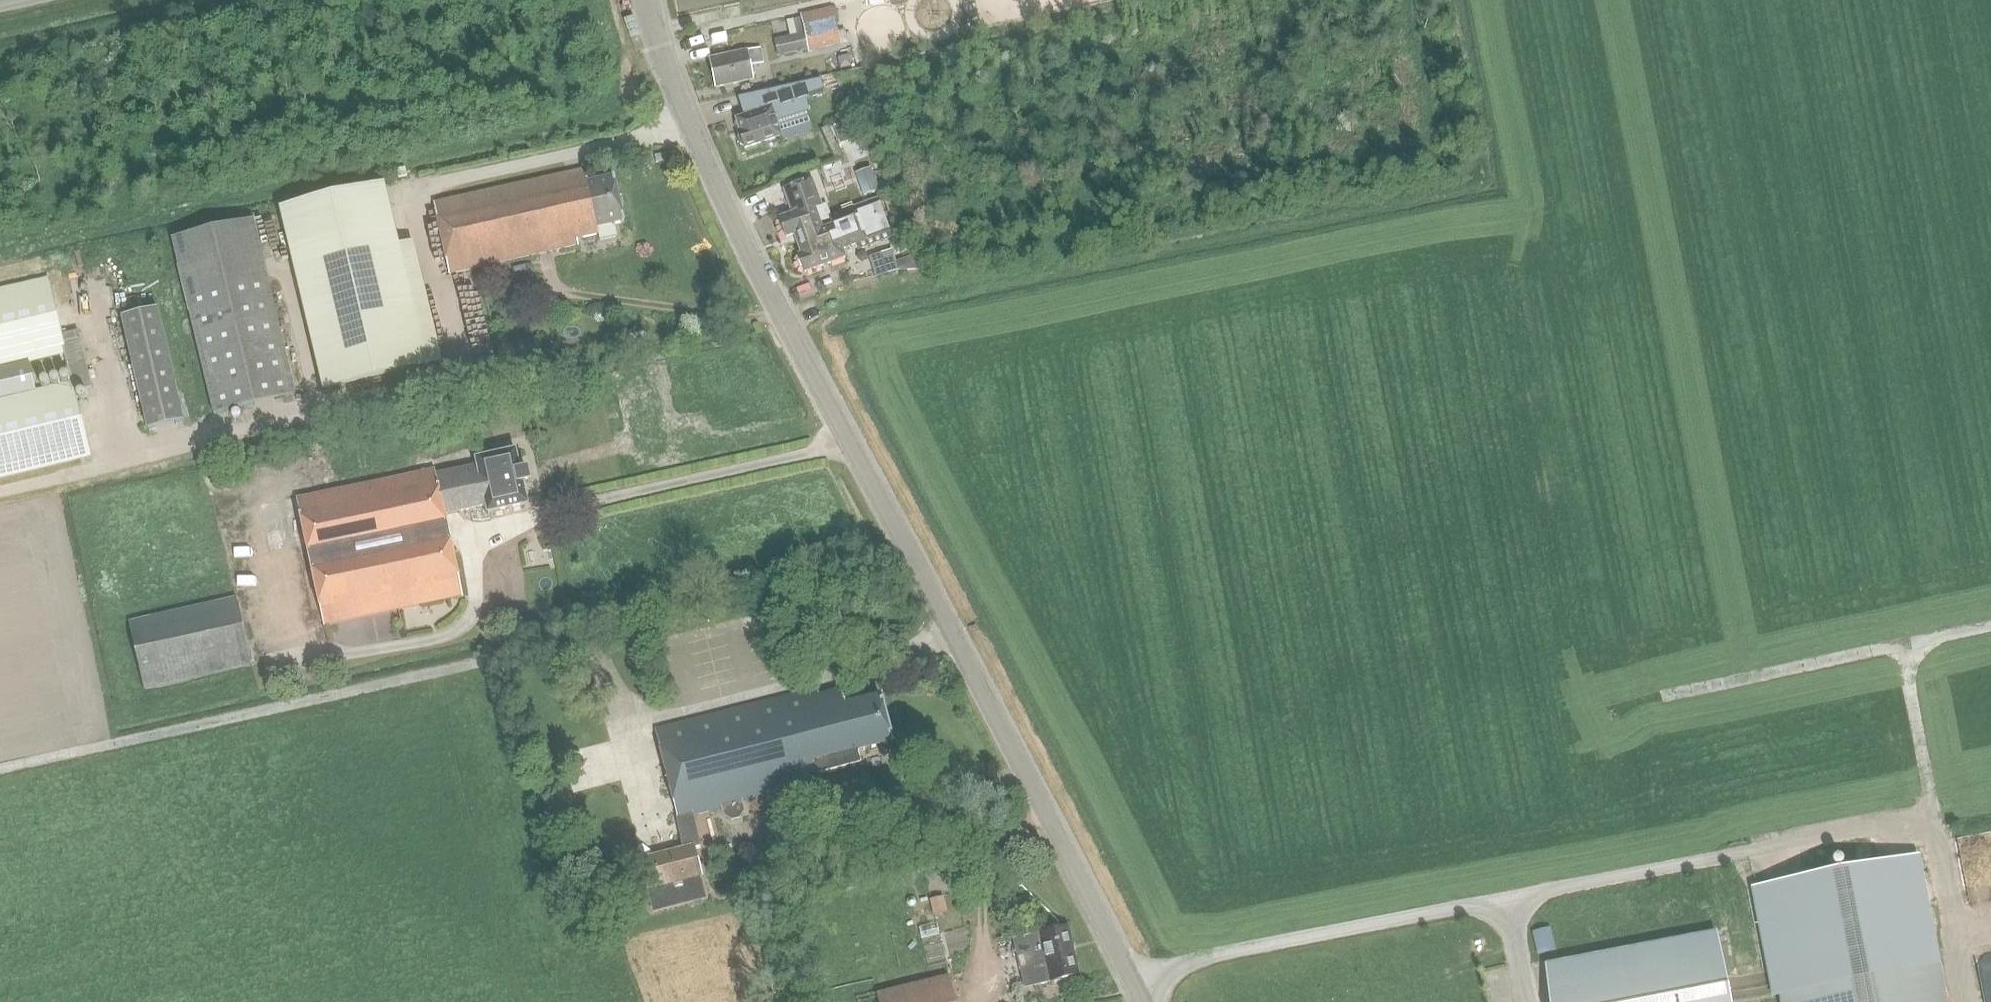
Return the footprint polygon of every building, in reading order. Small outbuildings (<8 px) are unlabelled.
[(791,36),(777,39),(780,55),(808,49),(809,52),(842,45),(834,9),(801,16),(805,33),(791,36)] [(760,49),(711,60),(716,87),(754,79),(751,66),(763,63),(760,49)] [(745,117),(737,120),(741,133),(740,133),(745,149),(782,137),(777,122),(809,112),(803,94),(825,87),(821,77),(775,87),(751,93),(738,96),(745,117)] [(849,123),(839,128),(843,138),(845,142),(855,137),(849,123)] [(835,161),(843,157),(829,126),(821,130),(835,161)] [(839,128),(834,130),(839,141),(843,138),(839,128)] [(873,166),(857,172),(861,183),(877,177),(873,166)] [(569,171),(435,200),(451,272),(579,244),(578,238),(600,234),(601,240),(618,236),(615,224),(625,222),(615,175),(589,180),(587,170),(570,174),(569,171)] [(824,230),(816,208),(823,206),(814,180),(786,189),(795,214),(780,219),(787,238),(795,235),(796,240),(824,230)] [(324,392),(427,367),(443,363),(414,243),(399,247),(384,185),(280,210),(324,392)] [(896,195),(891,197),(885,199),(891,218),(894,217),(895,221),(903,218),(900,210),(901,209),(896,195)] [(842,249),(890,231),(878,199),(830,217),(833,227),(824,230),(796,240),(802,255),(799,256),(805,273),(845,258),(842,249)] [(254,220),(170,240),(212,415),(296,395),(254,220)] [(892,249),(868,257),(875,277),(899,269),(892,249)] [(65,355),(64,348),(65,348),(64,344),(48,279),(0,291),(0,370),(65,355)] [(148,431),(185,423),(159,310),(122,319),(148,431)] [(90,458),(74,392),(92,388),(81,340),(64,344),(65,348),(64,348),(65,355),(71,382),(0,399),(0,480),(90,458)] [(528,469),(520,470),(515,449),(477,457),(478,464),(437,472),(435,466),(296,496),(324,623),(463,593),(445,513),(487,504),(488,511),(527,502),(522,483),(531,481),(528,469)] [(238,597),(130,621),(145,687),(253,662),(238,597)] [(826,685),(657,730),(680,818),(676,818),(684,849),(639,861),(653,914),(708,899),(695,848),(702,847),(694,816),(723,808),(724,814),(732,819),(742,816),(746,810),(744,802),(795,789),(797,796),(826,788),(821,773),(864,762),(860,748),(894,739),(883,695),(849,704),(845,688),(828,692),(826,685)] [(1762,886),(1783,994),(1784,1001),(1940,1001),(1933,965),(1924,918),(1913,857),(1762,886)] [(944,897),(930,900),(934,916),(947,912),(944,897)] [(1068,928),(1014,941),(1026,989),(1080,976),(1068,928)] [(1716,934),(1546,967),(1550,1001),(1728,1001),(1716,934)] [(877,994),(879,1001),(956,1001),(950,977),(877,994)]
